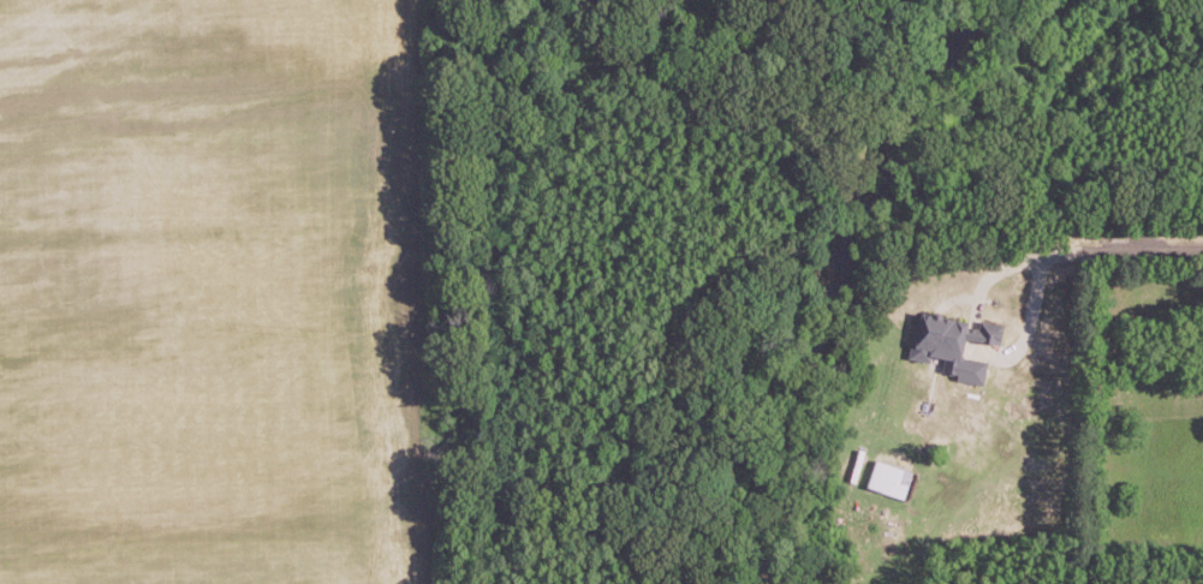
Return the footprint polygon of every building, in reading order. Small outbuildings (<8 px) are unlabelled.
[(908,356),(930,360),(931,354),(944,356),(942,370),(957,372),(956,378),(983,383),(987,359),(962,355),(965,337),(1000,343),(1003,322),(978,318),(977,321),(915,310),(908,356)] [(866,485),(905,497),(914,470),(875,458),(866,485)]
